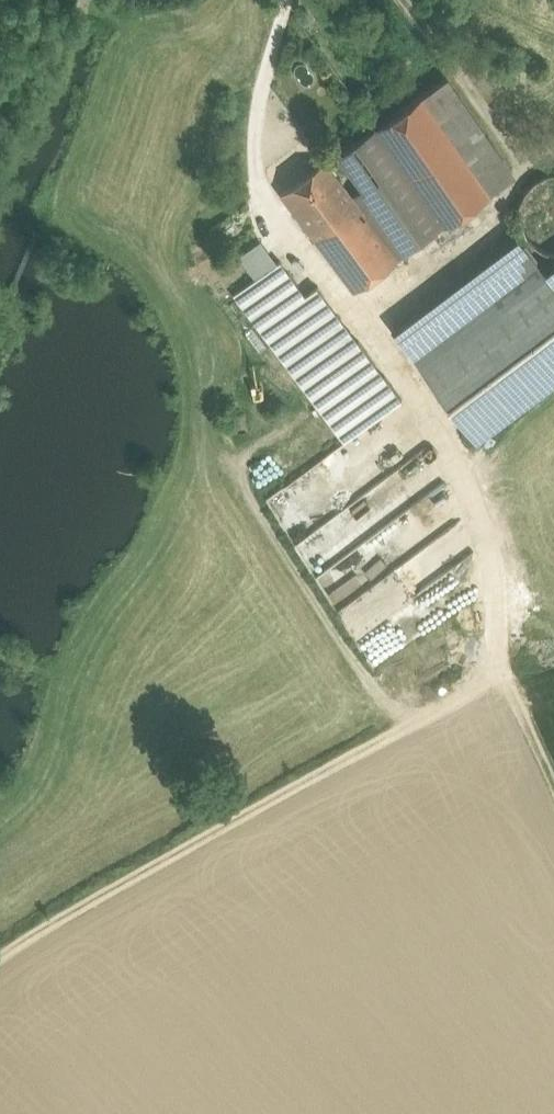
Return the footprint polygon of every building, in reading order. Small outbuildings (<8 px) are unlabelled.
[(512,175),(445,77),(422,93),(489,191),(512,175)] [(489,191),(422,93),(376,125),(443,223),(489,191)] [(443,223),(376,125),(330,157),(355,191),(351,194),(307,227),(306,227),(352,288),(443,223)] [(324,158),(280,191),(307,227),(351,194),(324,158)] [(520,215),(522,225),(522,228),(527,236),(532,242),(541,248),(551,252),(553,252),(553,175),(548,176),(539,180),(531,186),(525,195),(521,205),(520,215)] [(551,252),(541,248),(532,242),(527,236),(522,228),(515,234),(553,286),(553,252),(551,252)] [(391,326),(476,438),(553,380),(553,286),(515,234),(391,326)] [(280,259),(241,287),(250,300),(289,272),(280,259)] [(289,272),(250,300),(267,322),(305,293),(289,272)] [(396,401),(312,288),(305,293),(267,322),(350,436),(350,435),(396,401)] [(9,313),(0,308),(0,329),(9,313)] [(350,435),(350,436),(266,497),(374,671),(464,605),(396,401),(350,435)]
